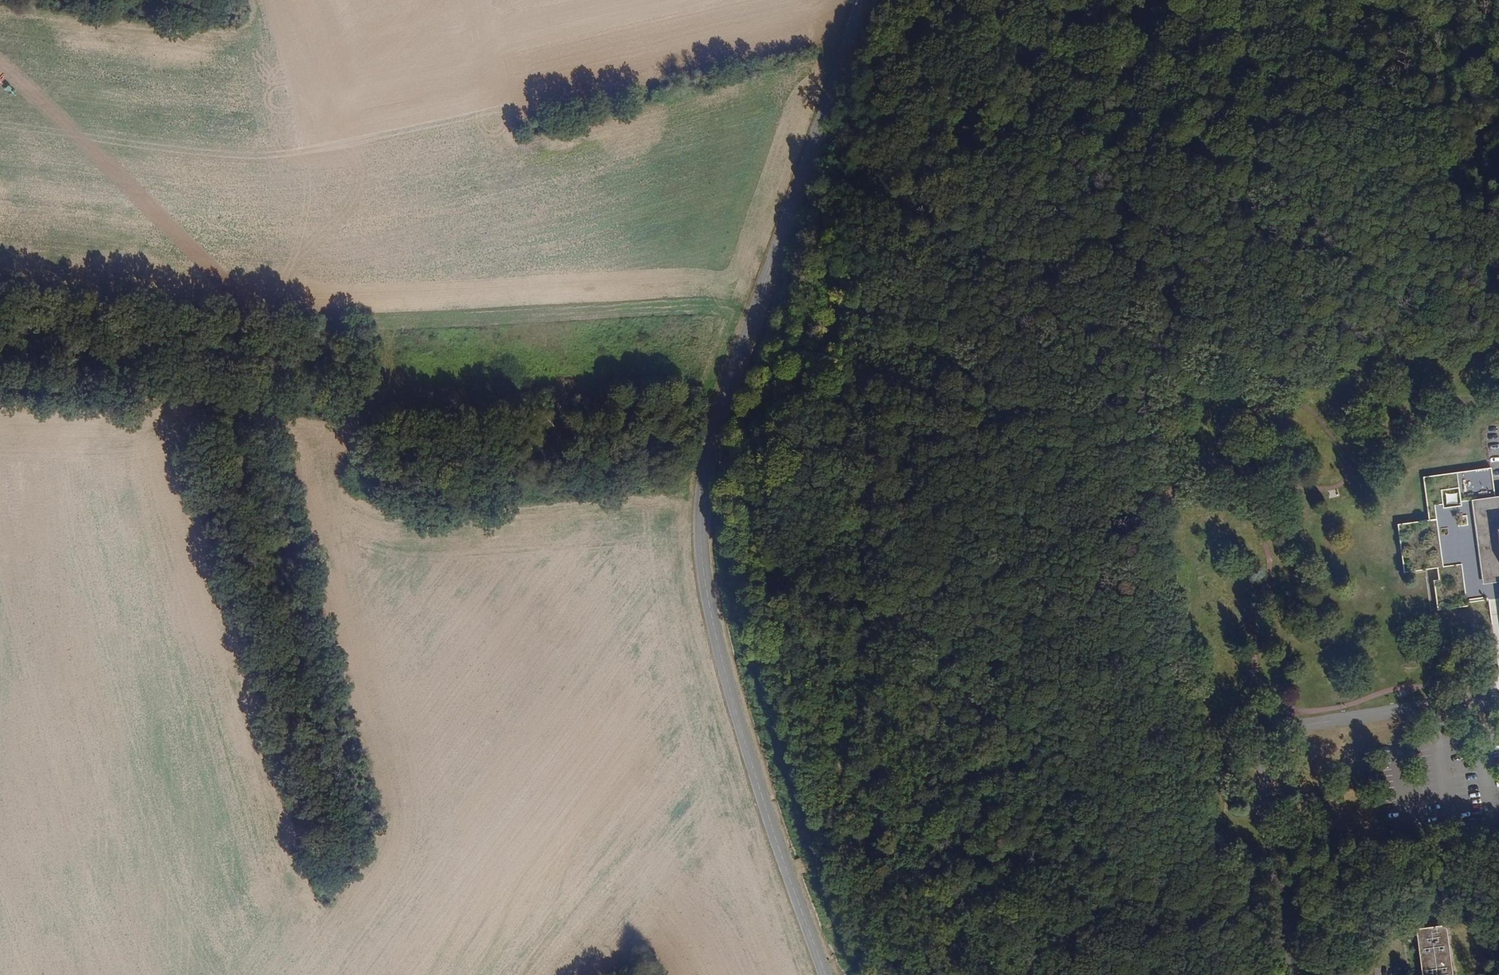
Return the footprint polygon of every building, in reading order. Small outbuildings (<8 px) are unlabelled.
[(1426,477),(1432,520),(1401,525),(1407,574),(1434,570),(1441,611),(1496,601),(1498,623),(1498,496),(1497,496),(1492,468),(1426,477)] [(1415,925),(1421,974),(1453,974),(1446,921),(1415,925)]
